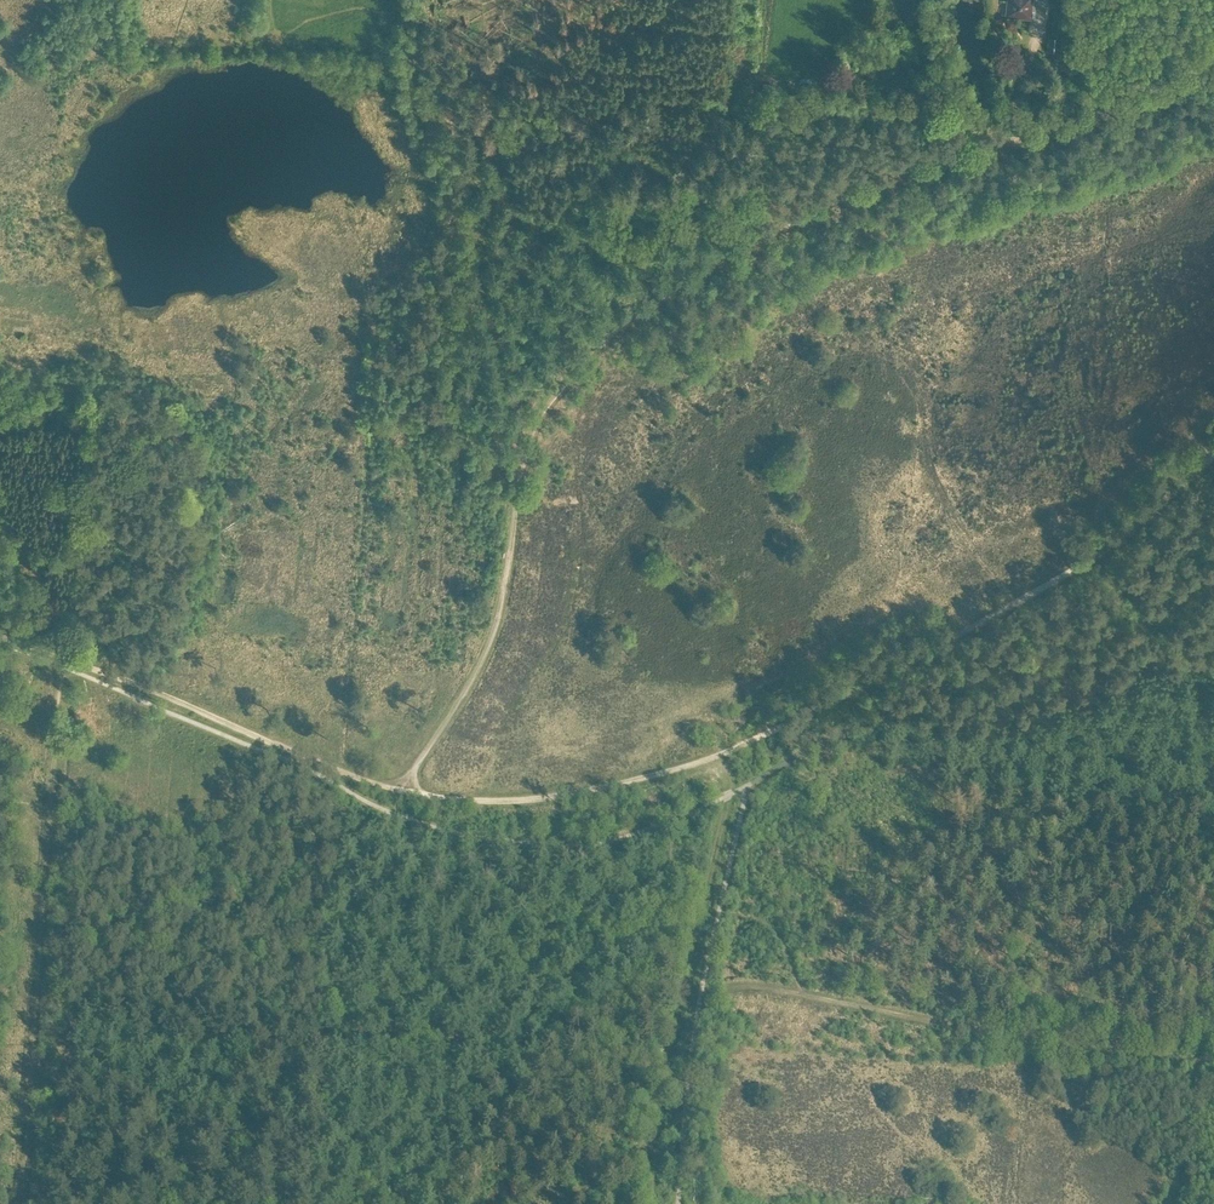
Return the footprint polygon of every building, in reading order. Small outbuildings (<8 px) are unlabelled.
[(1047,0),(1006,0),(1005,16),(1032,18),(1032,10),(1039,4),(1047,5),(1047,0)] [(1052,9),(1051,36),(1063,36),(1064,10),(1052,9)] [(1047,36),(1046,50),(1061,51),(1062,37),(1047,36)]
